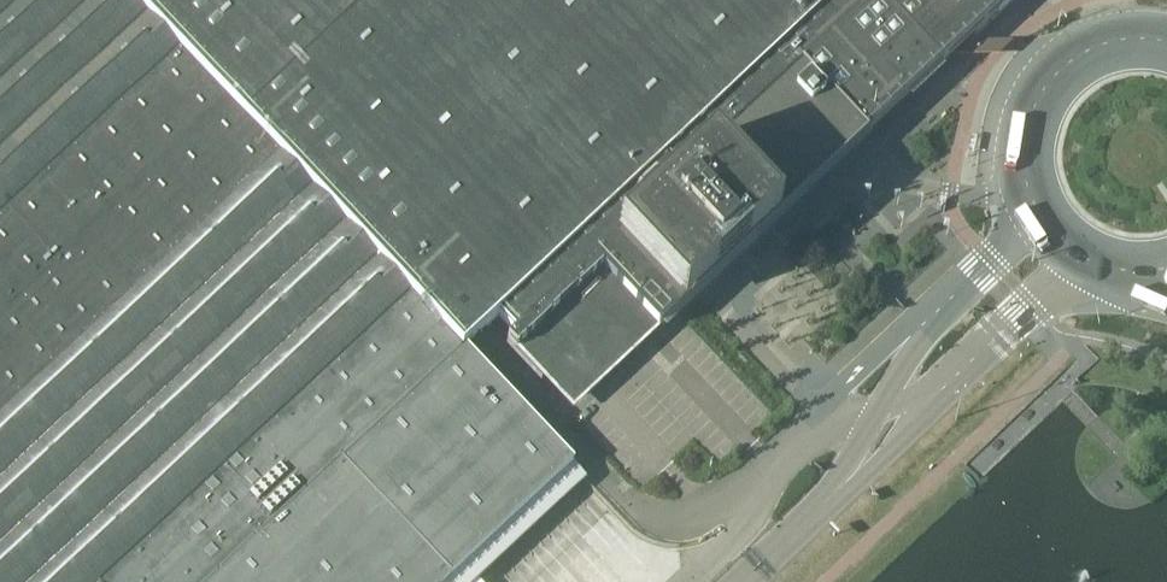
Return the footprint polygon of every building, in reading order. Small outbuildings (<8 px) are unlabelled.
[(497,319),(836,0),(0,0),(0,581),(449,581),(574,466),(465,349),(474,341),(497,319)] [(497,319),(514,336),(512,339),(507,344),(572,414),(866,137),(975,36),(1014,0),(836,0),(497,319)]
